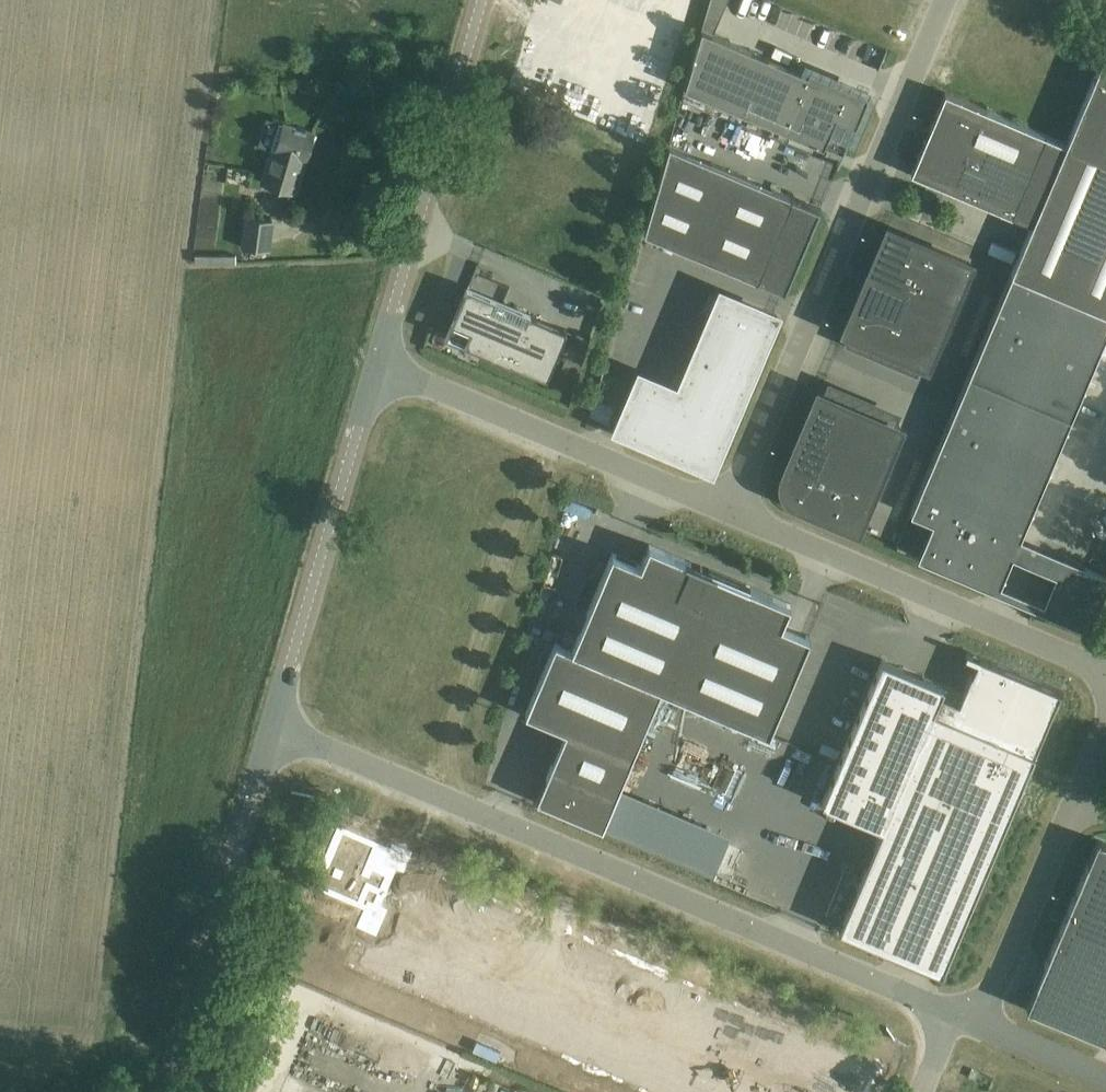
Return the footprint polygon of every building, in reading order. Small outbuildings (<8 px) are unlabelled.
[(740,5),(741,0),(706,0),(701,26),(716,29),(722,1),(740,5)] [(684,86),(841,153),(868,93),(808,68),(807,72),(701,28),(684,86)] [(1105,313),(1105,52),(1104,52),(1011,272),(1105,313)] [(910,172),(1011,215),(1045,134),(945,91),(910,172)] [(313,130),(292,124),(284,122),(266,183),(290,190),(301,155),(305,156),(313,130)] [(672,145),(643,232),(784,291),(820,208),(672,145)] [(272,219),(250,216),(246,216),(242,246),(268,249),(272,219)] [(890,226),(888,226),(869,270),(874,271),(867,287),(863,285),(844,329),(846,330),(846,329),(926,363),(969,261),(889,228),(890,226)] [(980,578),(974,576),(987,545),(1012,556),(1105,333),(1105,313),(1011,272),(909,512),(934,522),(921,553),(896,543),(896,545),(979,580),(980,578)] [(567,329),(467,287),(447,334),(547,376),(567,329)] [(717,443),(719,444),(723,435),(722,435),(773,315),(722,293),(680,392),(640,375),(618,426),(680,452),(679,453),(687,456),(688,454),(708,462),(717,443)] [(857,526),(899,426),(820,392),(820,391),(818,390),(800,434),(804,436),(797,452),(793,450),(783,474),(782,478),(782,486),(785,493),(790,499),(857,529),(858,527),(857,526)] [(612,552),(571,648),(661,687),(768,732),(809,635),(781,623),(789,603),(649,544),(640,564),(612,552)] [(1090,569),(1084,585),(1099,591),(1105,576),(1090,569)] [(661,687),(571,648),(555,642),(525,713),(565,730),(545,777),(544,776),(543,777),(545,778),(537,798),(589,820),(589,822),(590,823),(591,821),(602,827),(661,687)] [(842,921),(840,921),(838,927),(943,971),(945,965),(944,964),(1057,696),(1059,697),(1062,691),(991,661),(979,656),(971,673),(971,672),(962,693),(882,658),(821,801),(882,827),(842,921)] [(337,827),(311,888),(371,914),(347,968),(636,1091),(870,1091),(881,1066),(396,857),(398,853),(337,827)] [(1097,839),(1026,1006),(1105,1040),(1105,842),(1097,839)]
